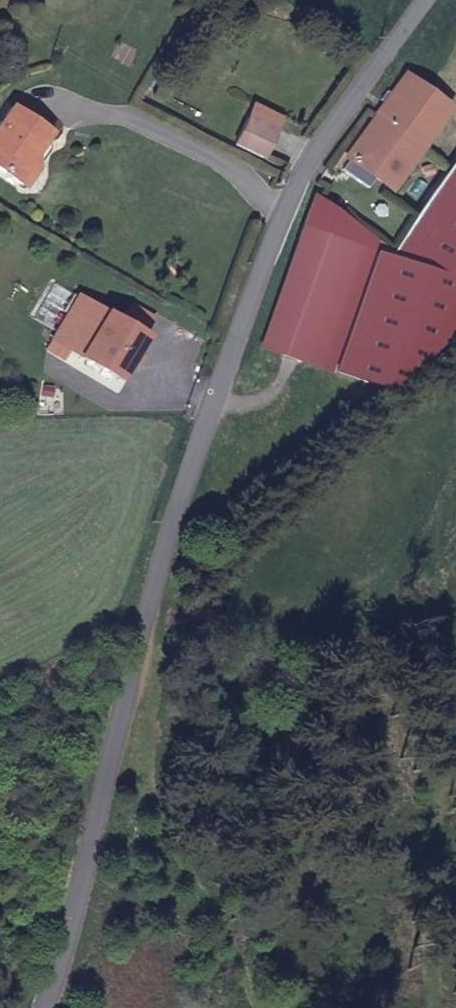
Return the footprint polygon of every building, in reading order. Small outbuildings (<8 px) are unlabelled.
[(408,76),(379,116),(423,148),(452,108),(408,76)] [(255,104),(248,115),(275,128),(281,118),(255,104)] [(48,132),(11,107),(0,122),(0,172),(23,189),(38,168),(32,156),(48,132)] [(233,143),(262,156),(275,128),(248,115),(233,143)] [(423,148),(379,116),(348,158),(392,191),(423,148)] [(370,381),(386,385),(423,360),(437,349),(446,338),(455,307),(455,156),(399,228),(419,239),(370,381)] [(261,346),(333,370),(371,251),(301,228),(261,346)] [(333,370),(370,381),(419,239),(399,228),(378,254),(371,251),(333,370)] [(51,338),(69,348),(118,378),(143,332),(76,295),(51,338)] [(51,338),(43,350),(61,360),(69,348),(51,338)]
